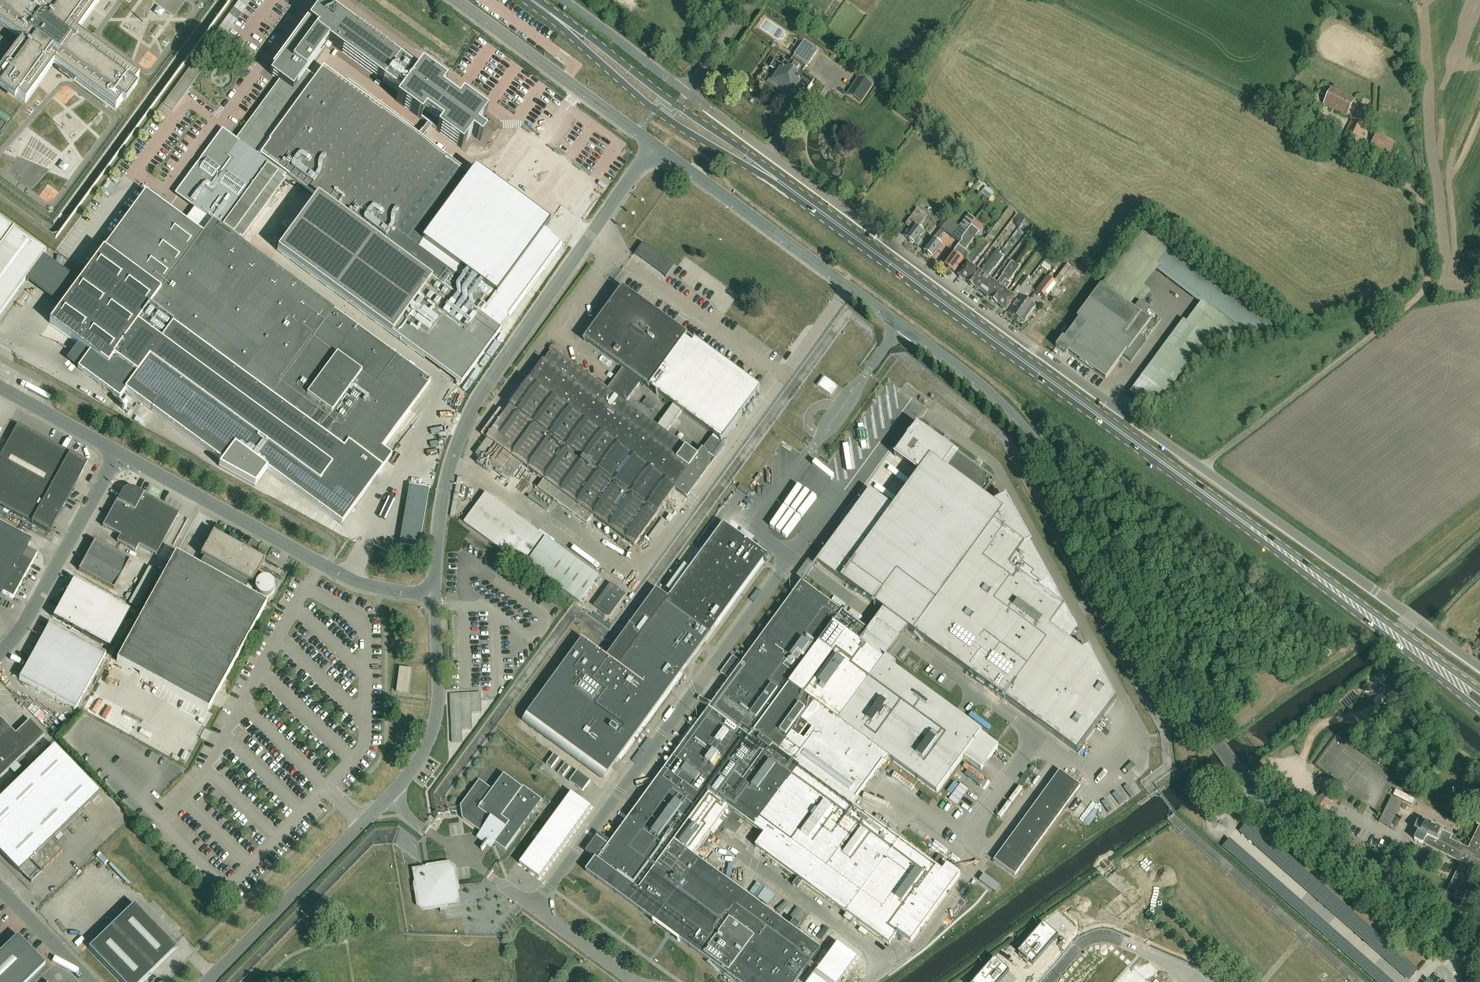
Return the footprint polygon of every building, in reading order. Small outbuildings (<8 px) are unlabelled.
[(16,37),(10,45),(0,38),(0,85),(0,86),(0,92),(14,102),(17,97),(24,103),(25,103),(53,64),(60,70),(59,72),(74,83),(75,81),(115,110),(121,102),(125,105),(137,89),(132,86),(138,78),(115,61),(76,32),(100,0),(51,0),(44,9),(32,0),(0,0),(0,26),(16,37)] [(203,234),(196,229),(185,221),(145,192),(79,282),(61,306),(49,323),(78,344),(90,352),(78,368),(78,369),(119,399),(125,391),(221,462),(218,466),(255,486),(267,470),(341,525),(359,538),(400,482),(397,480),(406,467),(392,456),(381,449),(412,407),(430,382),(334,312),(332,313),(320,304),(236,242),(286,176),(300,186),(261,239),(277,251),(424,359),(445,330),(461,342),(480,316),(489,304),(490,305),(544,232),(549,224),(474,169),(468,177),(452,165),(446,160),(420,142),(431,127),(461,149),(471,135),(480,142),(485,135),(476,128),(486,114),(462,96),(457,102),(441,91),(446,84),(421,66),(416,72),(399,60),(335,13),(336,12),(337,13),(338,12),(332,8),(330,7),(331,6),(331,5),(331,4),(330,3),(329,3),(329,2),(328,2),(327,2),(326,3),(324,2),(321,0),(306,21),(307,22),(308,20),(309,21),(270,74),(279,81),(285,85),(281,91),(242,144),(236,139),(222,129),(211,144),(212,144),(211,145),(200,159),(197,164),(186,178),(185,180),(185,179),(175,194),(194,208),(212,221),(203,234)] [(796,84),(801,88),(807,92),(814,80),(803,72),(806,68),(804,67),(807,64),(808,64),(818,50),(805,41),(789,63),(785,60),(782,65),(775,60),(770,67),(781,74),(776,81),(792,92),(796,84)] [(58,78),(53,85),(61,90),(65,83),(58,78)] [(872,86),(859,78),(848,94),(861,103),(872,86)] [(1324,104),(1347,115),(1355,99),(1332,88),(1324,104)] [(1353,119),(1342,142),(1356,149),(1367,125),(1353,119)] [(53,123),(46,130),(53,136),(59,129),(53,123)] [(1389,158),(1397,142),(1376,133),(1369,149),(1389,158)] [(988,189),(984,195),(990,200),(994,194),(988,189)] [(919,229),(928,217),(917,209),(905,225),(912,230),(906,238),(910,241),(910,242),(912,244),(914,244),(915,244),(919,247),(923,241),(919,239),(924,232),(919,229)] [(959,227),(952,237),(959,242),(975,219),(969,214),(959,227)] [(46,252),(0,218),(0,314),(46,252)] [(954,252),(945,265),(955,273),(965,260),(970,253),(966,250),(980,232),(971,226),(961,240),(962,241),(954,252)] [(942,245),(937,242),(945,231),(941,229),(924,251),(928,254),(928,256),(930,257),(932,257),(933,257),(942,245)] [(989,244),(985,241),(959,276),(968,282),(972,277),(971,275),(975,269),(972,266),(978,257),(979,258),(989,244)] [(643,244),(635,256),(665,279),(674,267),(643,244)] [(972,277),(968,282),(976,288),(985,276),(1000,255),(1000,254),(1000,253),(997,250),(980,272),(977,270),(975,269),(971,275),(972,277)] [(976,288),(984,294),(989,288),(987,287),(991,281),(987,278),(994,269),(995,269),(1004,257),(1000,255),(985,276),(976,288)] [(1050,266),(1053,261),(1048,257),(1045,262),(1050,266)] [(1012,262),(996,284),(991,281),(987,287),(989,288),(984,294),(992,299),(1001,288),(1018,265),(1017,265),(1016,265),(1012,262)] [(1053,281),(1057,284),(1060,281),(1070,268),(1066,264),(1053,281)] [(1018,265),(1001,288),(992,299),(998,304),(1003,299),(1005,300),(1009,294),(1006,291),(1011,285),(1008,283),(1020,267),(1018,265)] [(1019,287),(1023,290),(1030,280),(1026,277),(1019,287)] [(1046,298),(1051,292),(1043,285),(1037,291),(1046,298)] [(1102,285),(1099,288),(1097,291),(1094,295),(1078,317),(1056,347),(1067,355),(1068,352),(1106,380),(1123,356),(1131,362),(1140,349),(1134,345),(1139,337),(1146,342),(1162,320),(1139,304),(1149,291),(1144,287),(1131,306),(1102,285)] [(1003,299),(998,304),(1008,311),(1023,290),(1019,287),(1012,296),(1009,294),(1005,300),(1003,299)] [(650,388),(686,339),(620,292),(584,341),(623,369),(614,381),(633,395),(637,389),(641,382),(650,388)] [(1010,313),(1018,318),(1028,304),(1020,298),(1010,313)] [(1028,304),(1018,318),(1025,323),(1035,309),(1028,304)] [(445,330),(424,359),(460,385),(499,330),(480,316),(461,342),(445,330)] [(657,428),(666,434),(682,412),(714,435),(712,437),(719,443),(721,441),(722,442),(758,393),(693,345),(686,339),(650,388),(673,406),(657,428)] [(593,517),(633,547),(654,519),(675,489),(688,499),(716,460),(725,447),(719,443),(712,437),(698,457),(674,440),(666,434),(657,428),(649,422),(651,420),(638,410),(637,412),(626,404),(631,397),(633,395),(614,381),(607,391),(552,351),(544,363),(541,361),(541,362),(537,368),(539,369),(535,375),(529,383),(506,415),(500,410),(482,435),(488,439),(476,456),(489,465),(500,473),(509,480),(521,464),(544,481),(538,490),(554,502),(587,525),(593,517)] [(759,381),(762,372),(755,369),(752,378),(759,381)] [(819,386),(830,394),(836,386),(825,378),(819,386)] [(765,379),(759,389),(763,392),(770,382),(765,379)] [(893,381),(878,401),(887,407),(901,388),(893,381)] [(871,428),(886,410),(877,403),(863,421),(866,424),(871,428)] [(0,456),(0,506),(49,533),(88,463),(17,424),(0,456)] [(855,450),(870,430),(861,424),(847,444),(855,450)] [(917,425),(895,455),(895,456),(896,457),(897,456),(919,473),(894,508),(871,491),(872,489),(871,488),(815,564),(817,565),(818,563),(1078,753),(1117,700),(1089,649),(1083,652),(1050,628),(1064,608),(1059,604),(1061,601),(1062,604),(1064,603),(1006,497),(994,504),(983,496),(994,482),(917,425)] [(831,465),(839,472),(854,452),(845,446),(831,465)] [(413,486),(429,489),(432,469),(417,466),(413,486)] [(153,499),(153,498),(134,488),(134,489),(132,488),(129,488),(127,488),(125,489),(123,491),(122,492),(121,492),(111,510),(111,511),(103,527),(120,536),(117,542),(135,552),(138,546),(156,556),(179,513),(153,499)] [(528,557),(544,536),(486,494),(464,524),(476,532),(522,565),(528,557)] [(782,528),(797,507),(788,501),(773,521),(782,528)] [(99,534),(105,521),(100,519),(95,532),(99,534)] [(3,593),(13,599),(32,564),(35,558),(25,553),(32,540),(4,525),(0,523),(0,598),(3,593)] [(605,778),(612,768),(623,752),(621,751),(630,740),(631,741),(712,631),(708,629),(711,626),(712,626),(713,627),(714,627),(715,627),(716,626),(717,626),(718,625),(768,556),(726,525),(725,525),(724,525),(723,525),(722,525),(722,526),(670,597),(668,599),(657,591),(608,658),(582,639),(582,640),(583,641),(525,719),(605,778)] [(252,584),(265,560),(264,559),(263,560),(214,533),(215,533),(213,532),(200,555),(202,556),(204,557),(198,567),(175,554),(117,661),(208,711),(266,604),(243,592),(249,582),(251,583),(252,584)] [(564,551),(545,538),(526,564),(545,577),(564,551)] [(130,560),(95,541),(78,571),(114,590),(130,560)] [(262,575),(255,590),(270,598),(278,583),(262,575)] [(53,618),(86,636),(109,649),(130,611),(74,580),(57,610),(53,618)] [(700,722),(611,843),(599,834),(586,852),(596,859),(587,872),(738,981),(839,981),(848,970),(796,932),(801,926),(794,921),(790,927),(693,856),(728,808),(765,834),(756,847),(798,878),(793,885),(798,889),(803,881),(847,913),(844,918),(850,923),(853,918),(890,945),(899,932),(911,941),(960,875),(944,863),(941,868),(944,870),(943,872),(853,805),(888,758),(937,794),(964,757),(982,770),(999,746),(981,734),(982,733),(893,667),(894,665),(896,666),(885,657),(884,658),(885,659),(884,661),(859,643),(868,631),(803,583),(804,583),(802,582),(793,595),(700,722)] [(1084,610),(1091,607),(1080,586),(1073,589),(1084,610)] [(597,609),(608,617),(624,595),(612,587),(597,609)] [(606,617),(603,621),(612,627),(615,623),(606,617)] [(75,711),(106,654),(50,623),(19,680),(75,711)] [(740,661),(733,656),(721,673),(727,678),(740,661)] [(399,668),(396,692),(408,693),(411,669),(399,668)] [(1400,688),(1400,686),(1398,685),(1396,686),(1380,672),(1375,678),(1387,688),(1380,696),(1386,701),(1396,689),(1397,690),(1398,690),(1399,689),(1400,689),(1400,688)] [(418,680),(416,691),(426,692),(427,681),(418,680)] [(463,743),(462,730),(472,729),(472,713),(482,713),(481,693),(450,695),(452,743),(463,743)] [(9,769),(16,763),(30,749),(44,735),(30,720),(15,733),(10,728),(0,718),(0,778),(9,769)] [(993,722),(987,729),(995,736),(1001,729),(993,722)] [(100,794),(54,746),(0,799),(0,853),(19,872),(20,871),(31,883),(41,874),(41,873),(62,852),(51,841),(100,794)] [(552,768),(559,758),(554,754),(547,765),(552,768)] [(566,763),(558,773),(563,777),(570,767),(566,763)] [(591,781),(577,771),(570,782),(583,791),(591,781)] [(996,857),(994,860),(1015,876),(1020,869),(1076,792),(1076,793),(1081,786),(1060,771),(1058,773),(997,858),(996,857)] [(506,851),(541,802),(542,800),(523,786),(522,788),(504,775),(493,790),(480,781),(461,806),(463,819),(482,834),(480,837),(487,842),(481,850),(482,851),(488,843),(491,845),(494,842),(506,851)] [(1019,787),(1009,801),(1012,803),(1022,789),(1019,787)] [(1320,818),(1335,798),(1324,791),(1310,810),(1320,818)] [(1391,797),(1379,822),(1389,827),(1401,802),(1391,797)] [(1011,804),(1008,802),(998,816),(1001,818),(1011,804)] [(882,817),(878,814),(873,820),(878,823),(882,817)] [(1423,823),(1417,821),(1414,830),(1418,832),(1414,840),(1461,863),(1442,900),(1450,904),(1452,905),(1459,909),(1478,871),(1479,872),(1479,820),(1478,825),(1479,826),(1468,849),(1451,841),(1450,840),(1441,836),(1443,831),(1423,822),(1423,823)] [(1239,833),(1407,981),(1409,981),(1417,972),(1249,822),(1239,833)] [(63,836),(60,833),(55,838),(58,841),(63,836)] [(1230,841),(1223,849),(1374,981),(1390,981),(1230,841)] [(105,864),(109,860),(102,852),(98,856),(105,864)] [(944,858),(939,855),(935,861),(940,864),(944,858)] [(748,888),(755,889),(759,864),(752,863),(748,888)] [(457,890),(454,869),(451,869),(451,868),(450,868),(449,868),(449,865),(427,868),(425,867),(418,868),(418,873),(414,874),(415,882),(416,883),(420,905),(425,908),(447,905),(448,906),(461,904),(459,892),(457,890)] [(979,881),(980,881),(991,889),(992,891),(995,893),(1000,887),(984,875),(979,881)] [(758,895),(772,905),(778,896),(764,886),(758,895)] [(176,948),(134,904),(89,948),(121,981),(141,981),(176,948)] [(791,918),(796,909),(791,906),(790,908),(783,904),(779,910),(791,918)] [(1018,952),(1027,960),(1030,962),(1033,966),(1059,936),(1044,923),(1018,952)] [(45,964),(17,935),(0,952),(0,981),(27,981),(45,964)] [(1010,972),(1006,969),(1004,967),(995,959),(995,958),(974,981),(1001,981),(1010,972)] [(854,967),(860,971),(865,963),(858,959),(854,967)]
